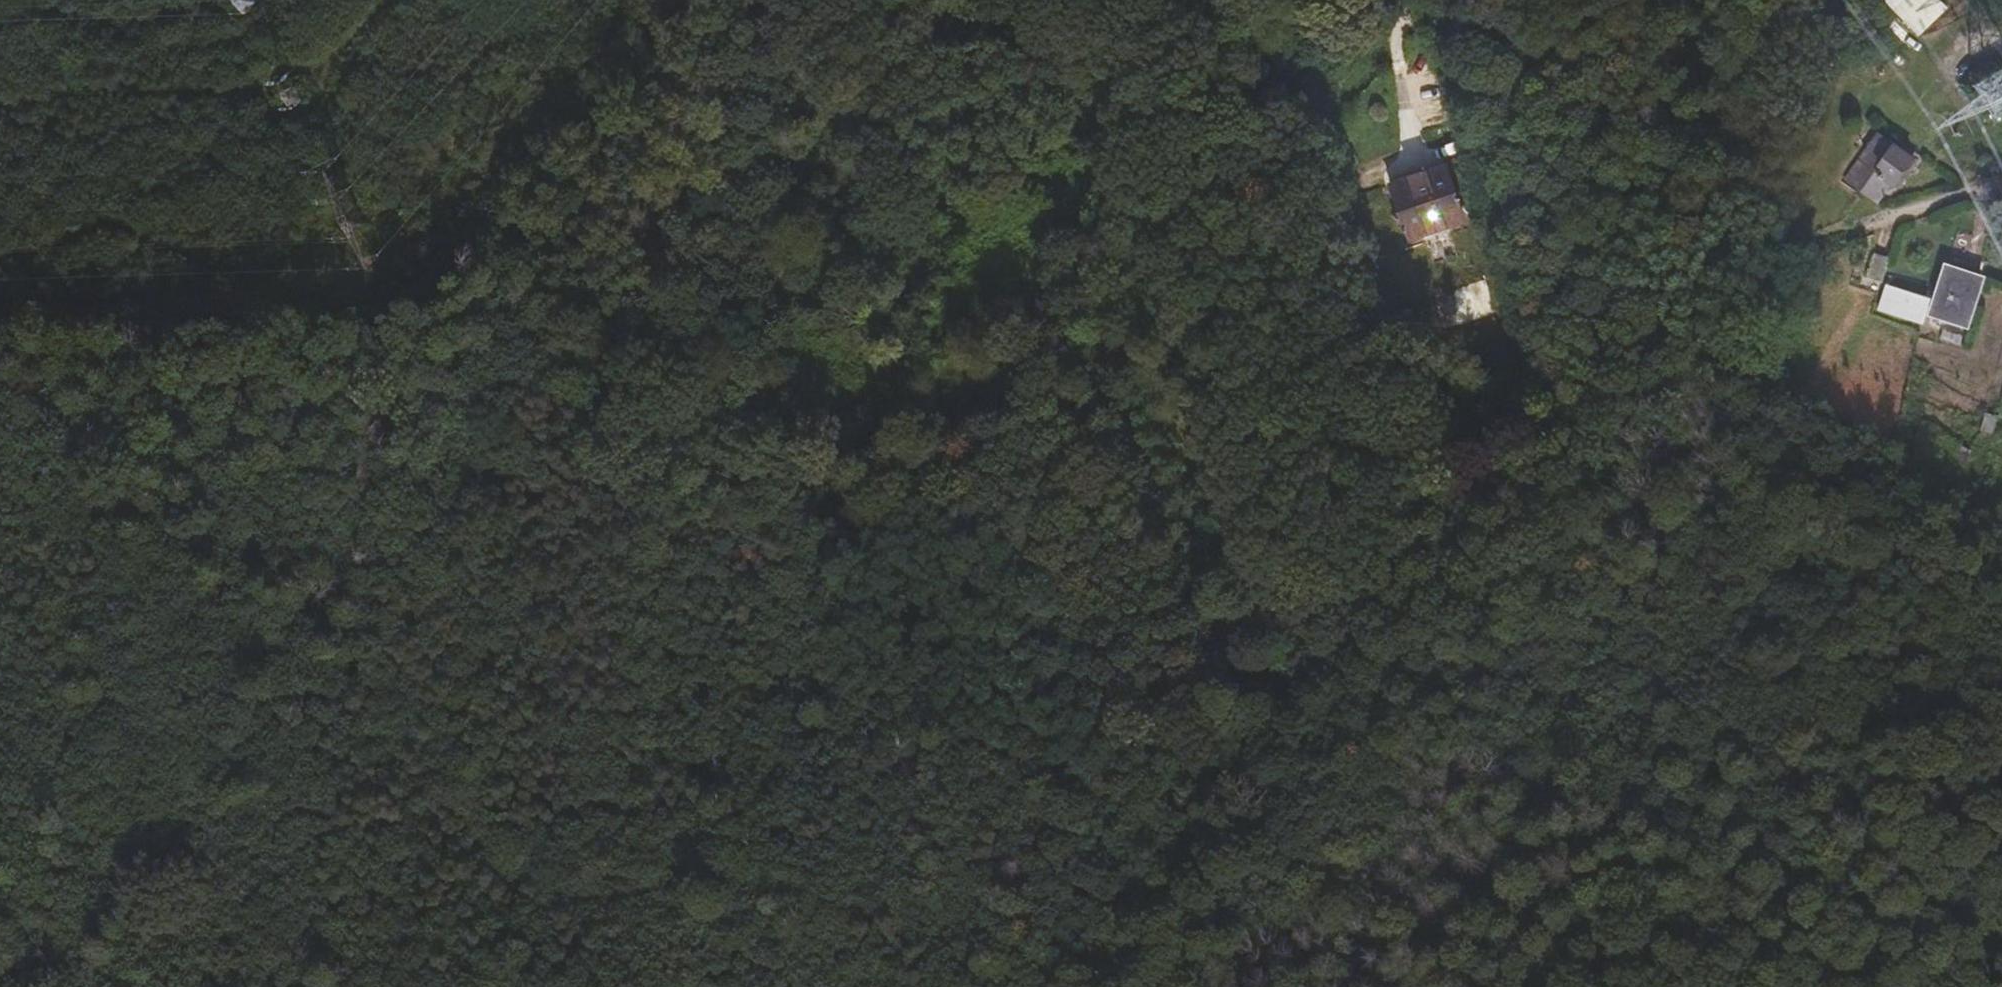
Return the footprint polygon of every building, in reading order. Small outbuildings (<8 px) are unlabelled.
[(1884,138),(1848,182),(1878,205),(1894,185),(1897,187),(1916,162),(1884,138)] [(1396,186),(1416,241),(1468,222),(1448,168),(1396,186)] [(1877,255),(1870,278),(1883,283),(1891,258),(1877,255)] [(1948,266),(1933,315),(1974,327),(1988,279),(1948,266)] [(1885,288),(1878,312),(1922,326),(1930,301),(1885,288)]
